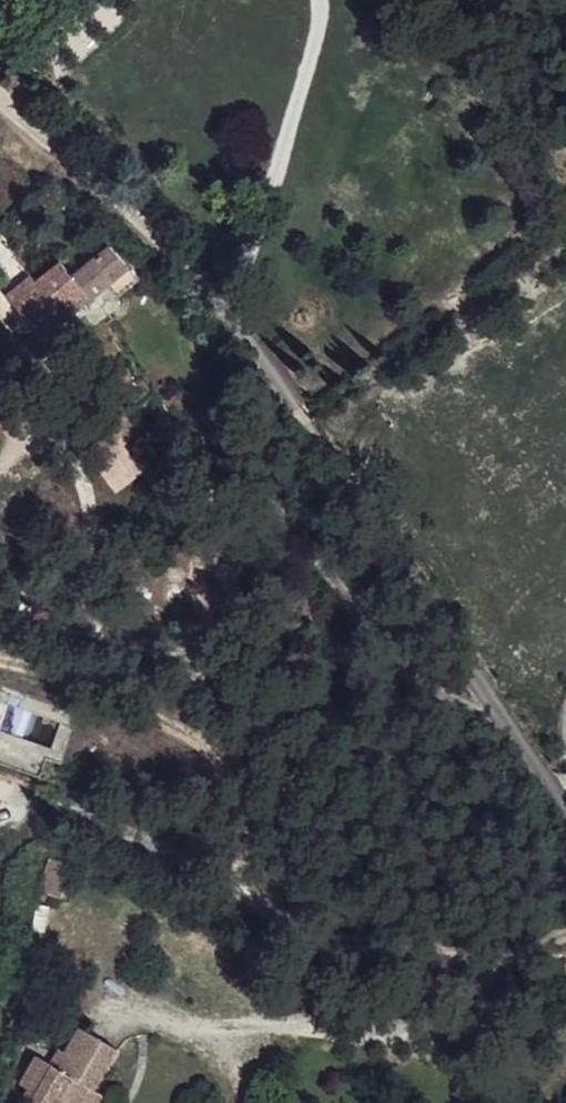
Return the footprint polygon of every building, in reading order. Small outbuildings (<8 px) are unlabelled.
[(127,261),(108,241),(68,273),(53,256),(29,278),(26,273),(7,291),(42,333),(107,283),(127,261)] [(136,276),(127,261),(107,283),(115,294),(136,276)] [(0,302),(0,310),(11,328),(22,321),(7,298),(0,302)] [(71,1021),(50,1065),(28,1058),(14,1083),(25,1090),(25,1100),(33,1102),(79,1102),(87,1086),(107,1038),(71,1021)] [(87,1086),(79,1102),(95,1102),(99,1092),(87,1086)]
